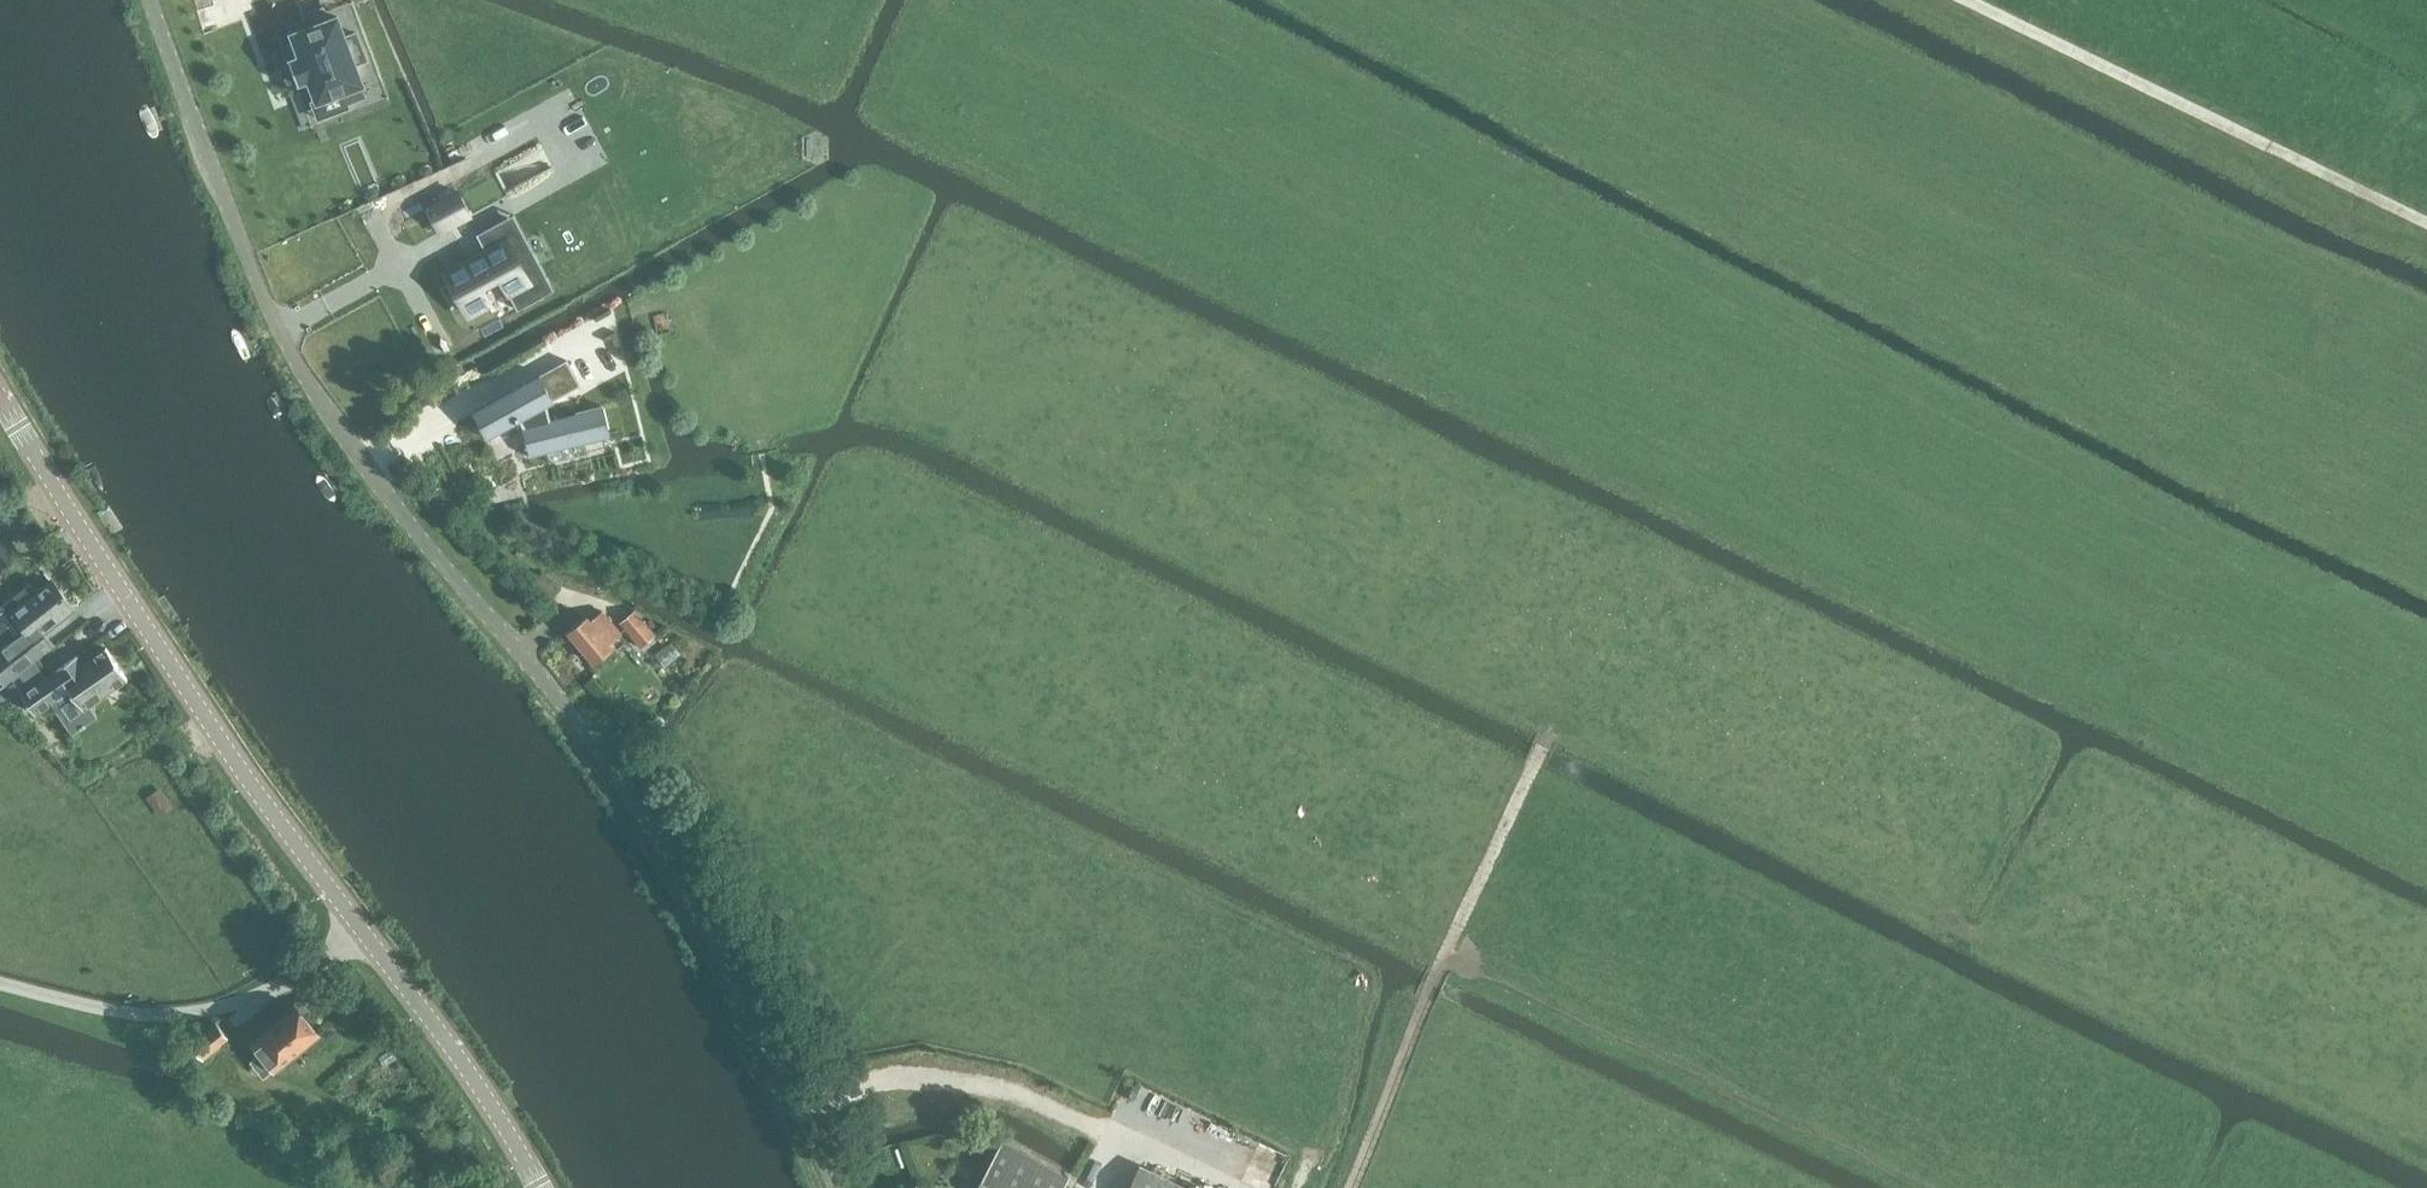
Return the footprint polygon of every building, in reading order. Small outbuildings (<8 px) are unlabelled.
[(288,67),(281,69),(289,92),(296,89),(308,123),(343,111),(341,106),(359,100),(329,19),(278,38),(288,67)] [(492,173),(402,222),(466,337),(518,309),(549,292),(555,288),(514,214),(492,173)] [(468,417),(481,442),(546,407),(533,382),(468,417)] [(516,429),(522,457),(604,439),(598,411),(516,429)] [(51,580),(35,592),(29,584),(0,607),(0,624),(12,640),(0,649),(0,675),(6,683),(14,677),(47,653),(36,639),(74,610),(51,580)] [(587,614),(567,632),(594,664),(613,648),(609,643),(621,633),(602,609),(591,618),(587,614)] [(640,648),(656,635),(634,609),(618,623),(640,648)] [(105,648),(91,658),(80,666),(74,658),(78,656),(77,655),(55,670),(56,670),(23,692),(22,692),(21,693),(35,713),(36,712),(64,693),(67,697),(72,693),(83,709),(84,708),(84,707),(126,679),(127,678),(106,647),(105,648)] [(0,687),(0,702),(26,684),(26,683),(21,687),(14,677),(6,683),(0,687)] [(149,794),(162,814),(175,806),(162,786),(149,794)] [(258,1035),(252,1040),(274,1069),(280,1064),(281,1064),(318,1035),(296,1005),(258,1035)] [(202,1059),(229,1038),(216,1022),(189,1040),(202,1059)] [(1000,1141),(974,1187),(1064,1187),(1069,1179),(1000,1141)] [(1127,1187),(1191,1187),(1139,1163),(1127,1187)]
